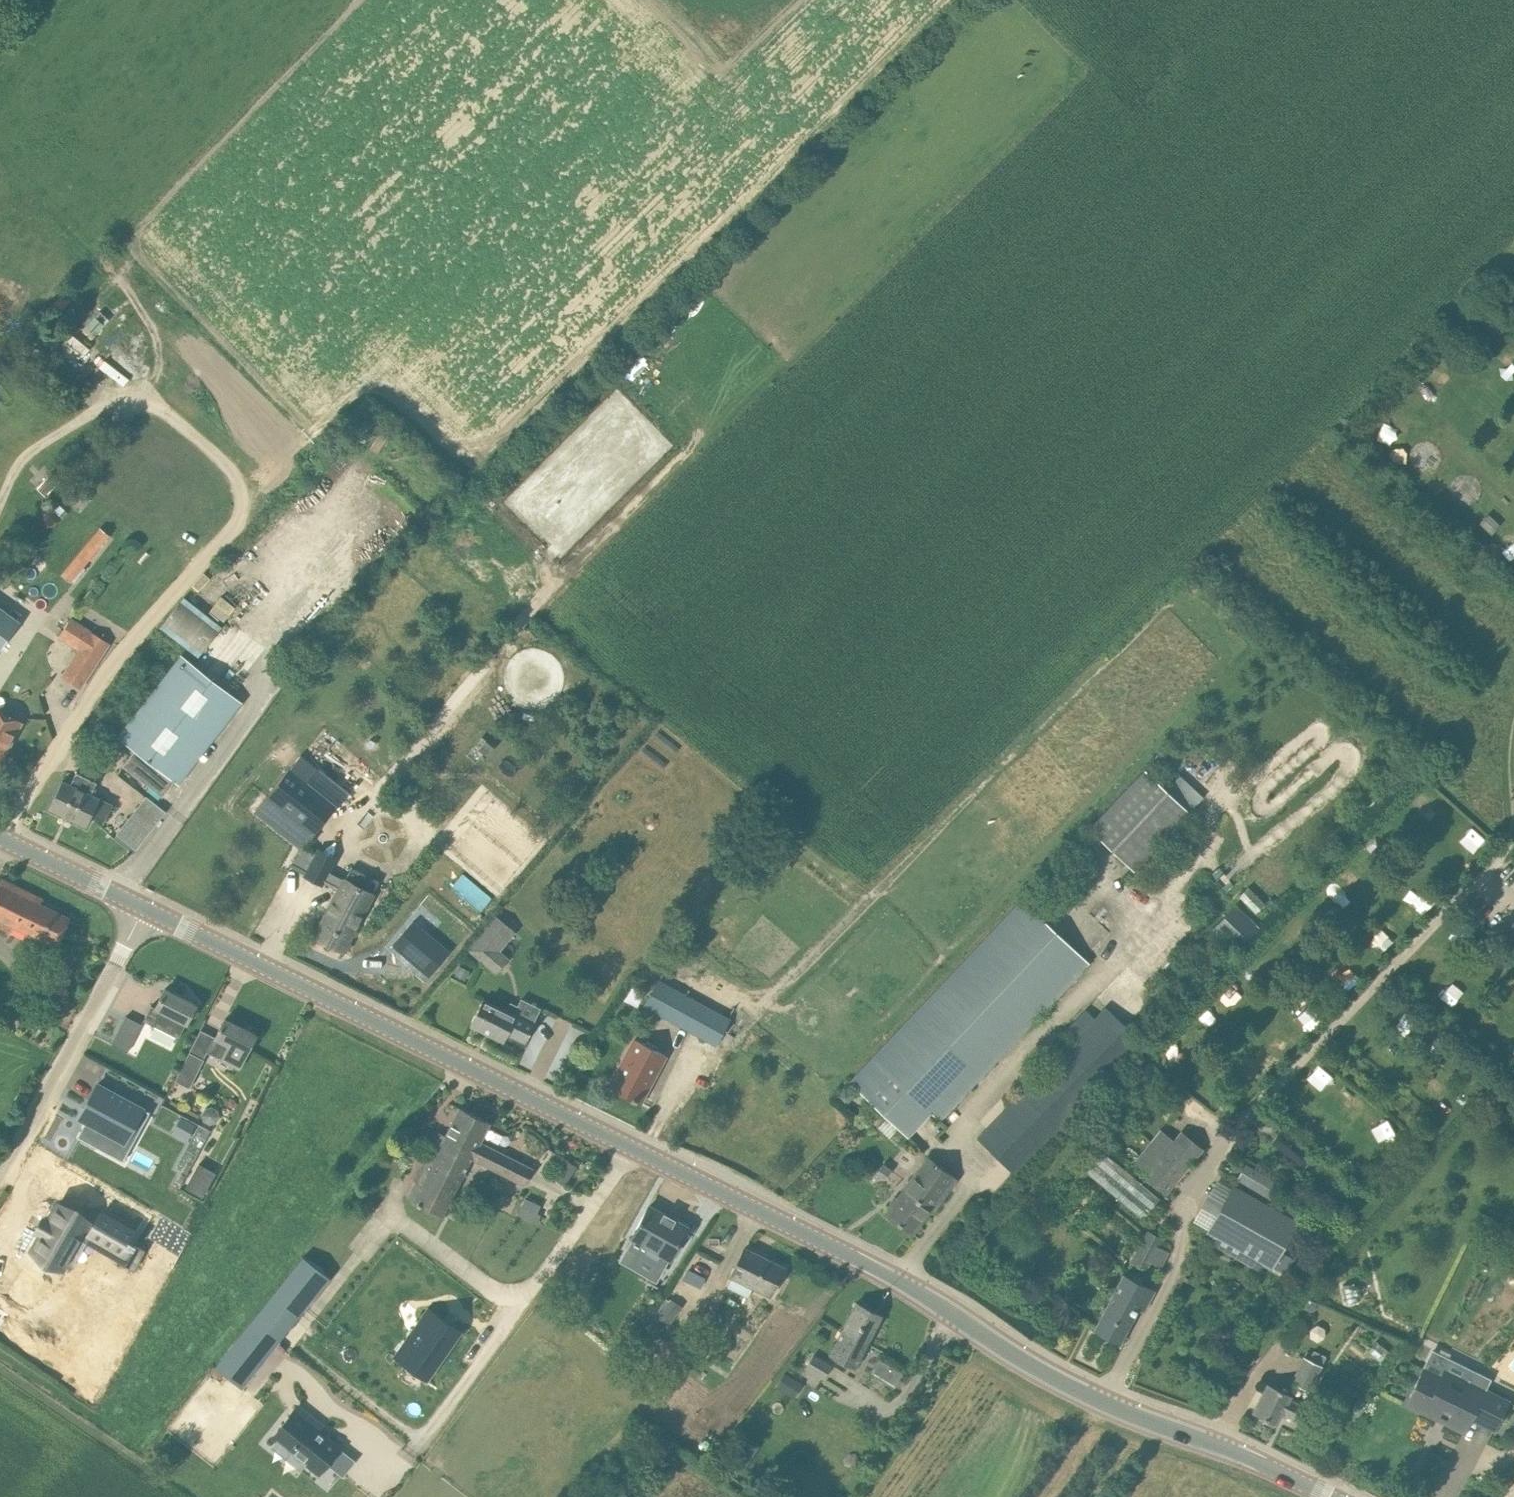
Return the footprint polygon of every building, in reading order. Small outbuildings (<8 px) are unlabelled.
[(94,316),(84,328),(93,336),(104,324),(94,316)] [(1384,424),(1397,434),(1409,419),(1396,408),(1384,424)] [(51,472),(37,488),(45,496),(59,480),(51,472)] [(100,528),(63,572),(71,578),(108,534),(100,528)] [(0,609),(0,644),(17,621),(0,609)] [(71,619),(60,636),(80,649),(63,676),(80,686),(108,643),(71,619)] [(122,740),(106,761),(118,771),(123,765),(162,796),(174,780),(178,783),(242,702),(181,654),(118,736),(122,740)] [(2,759),(3,760),(22,722),(0,711),(0,758),(2,759)] [(290,767),(268,795),(315,832),(337,804),(290,767)] [(1145,770),(1089,828),(1134,870),(1189,812),(1145,770)] [(61,780),(49,807),(86,825),(91,816),(103,821),(112,804),(99,798),(91,794),(97,782),(76,772),(70,785),(61,780)] [(146,796),(116,833),(136,849),(166,811),(146,796)] [(338,888),(313,936),(344,952),(374,894),(373,894),(379,882),(349,866),(343,879),(338,888)] [(3,879),(0,884),(0,919),(55,946),(69,917),(39,903),(41,898),(3,879)] [(1256,911),(1263,902),(1246,888),(1239,897),(1256,911)] [(1090,963),(1022,898),(849,1080),(909,1137),(931,1113),(941,1121),(1090,963)] [(1238,905),(1215,929),(1236,951),(1260,927),(1238,905)] [(496,915),(467,949),(476,956),(496,972),(508,958),(499,950),(515,931),(496,915)] [(460,965),(456,974),(465,979),(469,970),(460,965)] [(716,1045),(731,1019),(658,978),(643,1006),(716,1045)] [(155,1007),(151,1004),(143,1020),(179,1037),(186,1023),(196,1004),(165,988),(155,1007)] [(524,1041),(533,1023),(484,999),(471,1025),(503,1041),(507,1033),(524,1041)] [(1022,1091),(977,1137),(1016,1176),(1146,1045),(1106,1005),(1095,1017),(1086,1009),(1066,1030),(1074,1038),(1040,1073),(1022,1091)] [(127,1052),(142,1024),(126,1015),(111,1044),(127,1052)] [(239,1067),(256,1034),(225,1018),(215,1037),(211,1035),(203,1050),(221,1059),(222,1059),(239,1067)] [(557,1018),(557,1033),(568,1033),(568,1018),(557,1018)] [(635,1039),(611,1086),(640,1101),(665,1055),(635,1039)] [(189,1087),(204,1059),(190,1052),(175,1080),(189,1087)] [(1320,1069),(1313,1083),(1331,1092),(1338,1079),(1320,1069)] [(86,1120),(77,1136),(110,1153),(118,1137),(125,1141),(134,1123),(141,1127),(148,1114),(149,1114),(150,1111),(104,1085),(100,1084),(98,1083),(96,1086),(93,1091),(80,1117),(86,1120)] [(836,1097),(834,1100),(843,1109),(846,1105),(851,1099),(842,1091),(836,1097)] [(205,1108),(202,1115),(204,1122),(210,1124),(217,1122),(220,1116),(218,1110),(211,1106),(205,1108)] [(476,1151),(472,1159),(524,1186),(533,1167),(480,1141),(490,1122),(460,1107),(446,1135),(476,1151)] [(181,1116),(176,1125),(190,1133),(195,1124),(181,1116)] [(1384,1117),(1373,1132),(1388,1142),(1398,1127),(1384,1117)] [(1160,1132),(1134,1165),(1146,1175),(1144,1177),(1164,1194),(1190,1162),(1202,1147),(1182,1132),(1174,1142),(1169,1138),(1160,1132)] [(471,1159),(472,1159),(476,1151),(446,1135),(445,1135),(440,1133),(439,1134),(435,1133),(429,1145),(433,1146),(408,1198),(443,1215),(471,1159)] [(1160,1198),(1104,1151),(1087,1172),(1143,1218),(1160,1198)] [(558,1158),(558,1177),(572,1177),(572,1158),(558,1158)] [(934,1209),(956,1179),(928,1158),(886,1213),(913,1233),(932,1207),(934,1209)] [(198,1164),(185,1189),(201,1198),(215,1173),(198,1164)] [(1245,1164),(1237,1179),(1249,1186),(1257,1171),(1245,1164)] [(1235,1185),(1210,1228),(1273,1265),(1285,1272),(1293,1258),(1282,1251),(1298,1222),(1235,1185)] [(541,1205),(525,1197),(518,1213),(537,1222),(542,1212),(539,1211),(541,1205)] [(45,1233),(36,1251),(71,1272),(73,1269),(79,1273),(90,1253),(122,1271),(133,1251),(119,1244),(125,1234),(86,1213),(83,1218),(61,1205),(52,1222),(50,1221),(44,1232),(45,1233)] [(631,1237),(670,1258),(687,1227),(649,1205),(631,1237)] [(1147,1230),(1132,1262),(1148,1269),(1162,1238),(1147,1230)] [(770,1295),(784,1267),(745,1247),(730,1275),(770,1295)] [(303,1256),(215,1366),(242,1387),(330,1277),(304,1257),(303,1256)] [(1115,1289),(1094,1329),(1120,1342),(1139,1306),(1144,1309),(1154,1290),(1123,1274),(1121,1277),(1115,1289)] [(670,1299),(657,1316),(668,1324),(681,1307),(670,1299)] [(856,1301),(830,1353),(855,1366),(882,1314),(856,1301)] [(427,1378),(461,1329),(459,1328),(457,1331),(427,1310),(429,1307),(428,1307),(394,1356),(395,1356),(396,1355),(427,1376),(425,1378),(427,1378)] [(1304,1355),(1291,1381),(1310,1390),(1322,1364),(1321,1364),(1325,1355),(1312,1349),(1308,1357),(1304,1355)] [(822,1379),(832,1364),(814,1353),(805,1368),(822,1379)] [(892,1385),(901,1372),(876,1357),(868,1370),(892,1385)] [(1425,1368),(1407,1404),(1464,1432),(1471,1418),(1494,1430),(1501,1415),(1509,1401),(1466,1380),(1471,1371),(1450,1360),(1442,1376),(1425,1368)] [(784,1372),(776,1386),(789,1393),(797,1379),(784,1372)] [(1291,1394),(1268,1382),(1253,1412),(1277,1424),(1281,1415),(1294,1421),(1304,1404),(1290,1397),(1291,1394)] [(343,1448),(302,1409),(277,1435),(318,1474),(343,1448)]
